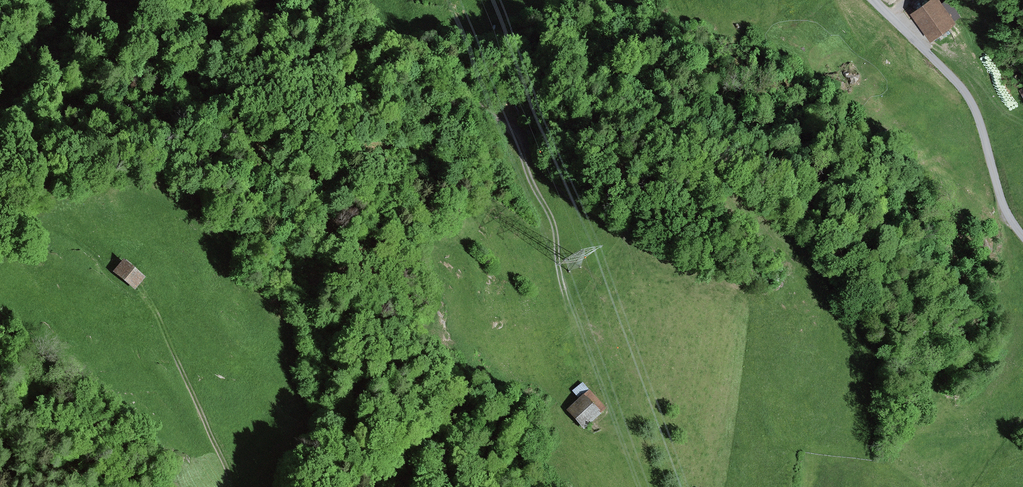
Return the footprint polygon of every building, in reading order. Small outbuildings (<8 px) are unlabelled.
[(911,14),(930,42),(957,24),(954,21),(942,3),(940,0),(931,0),(911,14)] [(942,3),(954,21),(961,16),(950,0),(946,0),(942,3)] [(145,276),(123,258),(113,270),(135,288),(145,276)] [(580,392),(558,408),(572,427),(594,411),(580,392)]
